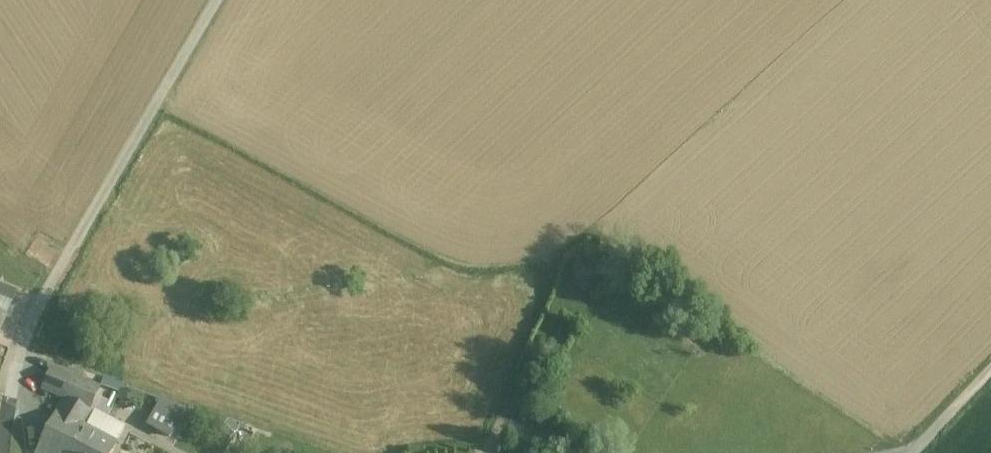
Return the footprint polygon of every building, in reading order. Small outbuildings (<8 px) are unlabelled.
[(11,323),(0,318),(0,347),(11,323)] [(55,370),(43,394),(65,402),(41,452),(121,452),(124,448),(90,427),(101,414),(108,394),(55,370)] [(149,426),(174,435),(185,404),(160,395),(149,426)]
